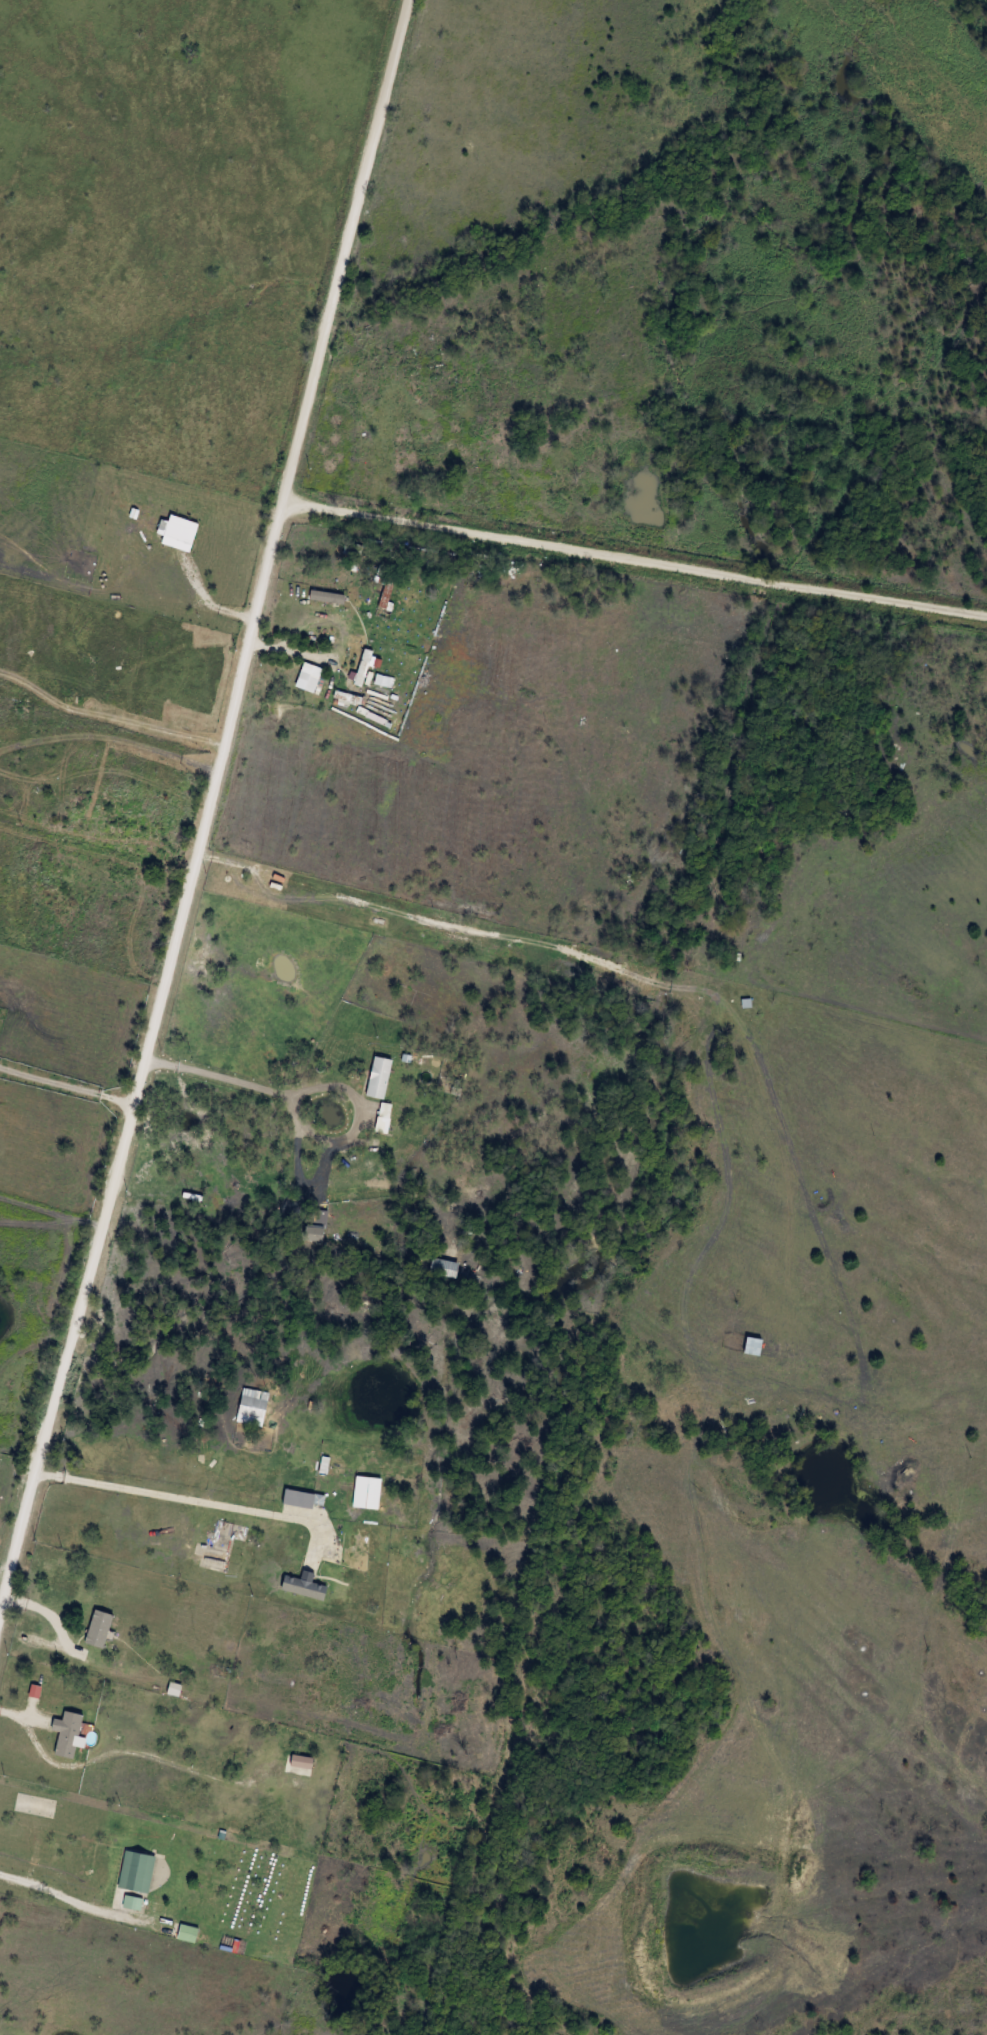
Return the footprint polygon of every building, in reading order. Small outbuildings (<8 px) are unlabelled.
[(397,578),(386,609),(375,605),(387,574),(397,578)] [(352,684),(364,648),(374,651),(362,687),(352,684)] [(387,1100),(369,1098),(373,1057),(392,1059),(387,1100)] [(329,1212),(327,1230),(307,1227),(309,1210),(329,1212)] [(295,1594),(280,1590),(285,1575),(330,1588),(326,1602),(309,1597),(307,1605),(293,1601),(295,1594)] [(103,1649),(83,1643),(92,1610),(112,1615),(103,1649)] [(84,1716),(75,1759),(56,1755),(65,1712),(84,1716)] [(149,1894),(118,1888),(125,1851),(156,1857),(149,1894)] [(124,1907),(126,1896),(142,1900),(140,1910),(124,1907)] [(178,1940),(181,1925),(199,1929),(196,1943),(178,1940)]
